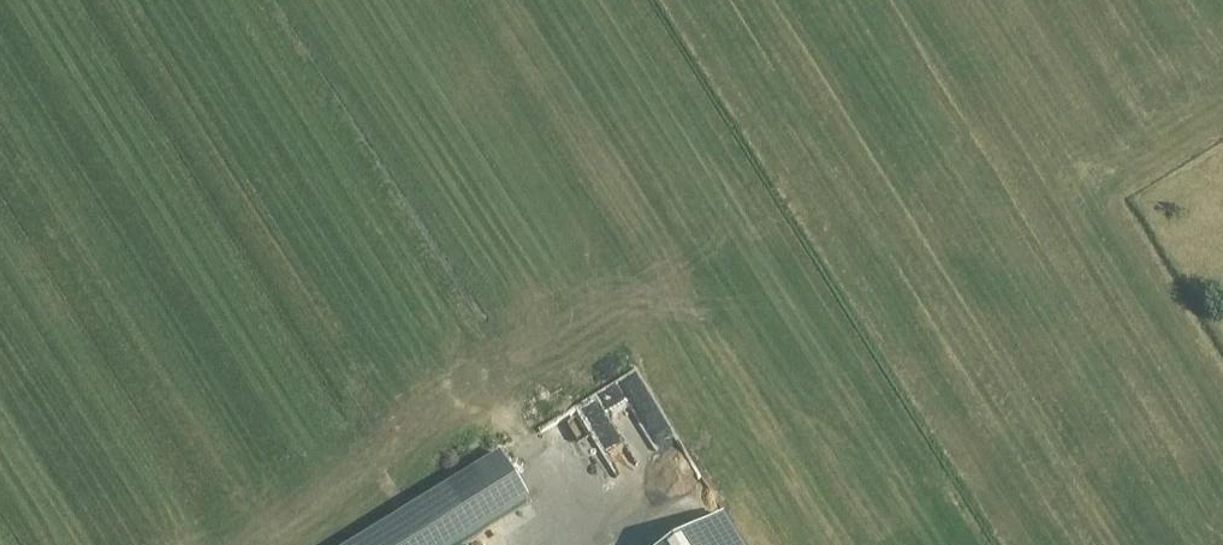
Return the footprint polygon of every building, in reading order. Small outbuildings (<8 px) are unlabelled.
[(645,375),(544,416),(571,482),(655,448),(647,429),(664,421),(645,375)] [(355,544),(456,544),(527,501),(499,456),(355,544)] [(724,515),(676,544),(742,544),(724,515)]
